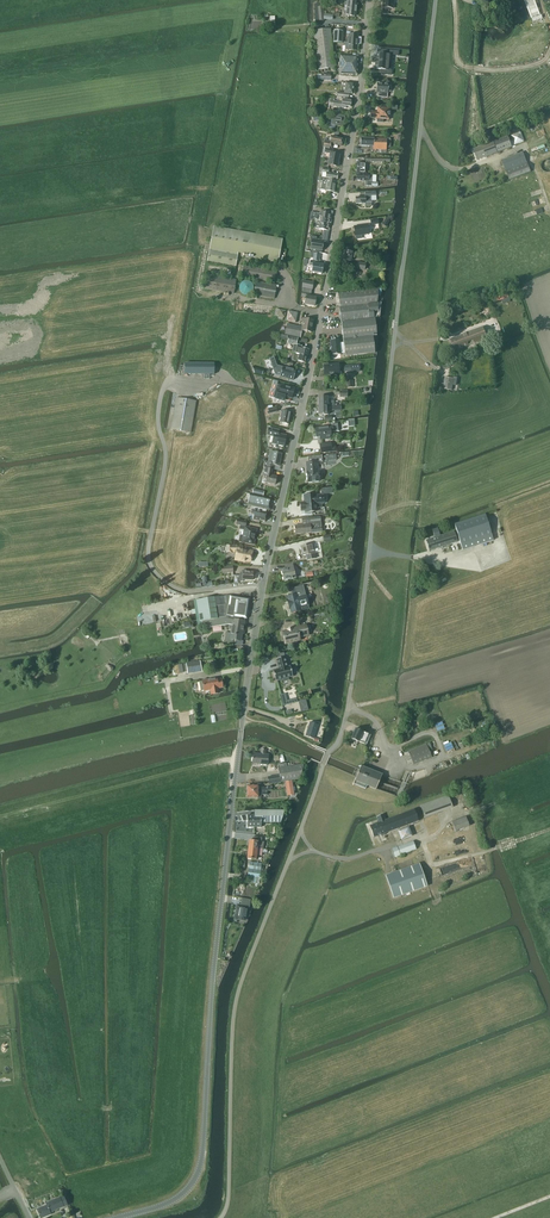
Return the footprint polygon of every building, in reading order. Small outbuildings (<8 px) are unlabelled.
[(383,8),(393,9),(394,0),(383,0),(383,8)] [(346,8),(356,9),(357,4),(355,4),(356,2),(347,1),(347,2),(345,2),(345,5),(347,6),(346,8)] [(323,2),(315,4),(315,22),(319,21),(325,21),(325,20),(324,14),(323,6),(323,2)] [(356,15),(356,9),(346,8),(346,11),(344,11),(344,14),(346,14),(346,16),(354,17),(354,14),(356,15)] [(381,26),(381,35),(387,35),(395,33),(396,26),(404,26),(405,22),(386,21),(385,24),(381,26)] [(318,70),(335,68),(330,29),(314,31),(318,70)] [(334,30),(333,43),(342,43),(343,31),(334,30)] [(357,51),(358,35),(349,35),(348,42),(344,42),(344,46),(345,46),(345,50),(357,51)] [(376,54),(376,61),(391,63),(392,55),(393,55),(394,51),(385,50),(384,54),(377,54),(376,54)] [(357,75),(359,57),(340,56),(339,74),(357,75)] [(376,61),(375,69),(380,70),(383,70),(382,74),(392,75),(392,70),(391,70),(391,63),(376,61)] [(353,94),(354,83),(343,82),(343,84),(345,84),(344,93),(338,92),(337,97),(349,98),(349,94),(353,94)] [(377,83),(376,92),(379,93),(378,98),(384,98),(384,93),(388,94),(389,92),(390,92),(391,86),(389,86),(389,82),(386,82),(386,84),(377,83)] [(342,102),(334,101),(334,99),(330,98),(329,105),(341,107),(346,108),(346,106),(350,107),(351,100),(342,99),(342,102)] [(371,112),(370,118),(377,118),(377,122),(383,122),(384,119),(389,119),(390,109),(378,108),(377,112),(371,112)] [(329,127),(335,128),(335,125),(344,126),(345,116),(332,114),(331,118),(330,117),(326,118),(328,124),(329,124),(329,127)] [(326,147),(329,147),(330,143),(341,146),(343,138),(331,136),(330,140),(325,139),(324,146),(326,147)] [(494,142),(492,136),(488,138),(490,144),(474,149),(478,160),(512,147),(508,137),(494,142)] [(361,138),(360,145),(370,146),(370,145),(374,145),(373,149),(386,150),(386,139),(374,139),(371,139),(361,138)] [(329,149),(329,147),(326,147),(325,153),(330,154),(328,165),(338,167),(340,155),(333,154),(334,150),(329,149)] [(510,180),(531,171),(523,152),(502,160),(510,180)] [(549,158),(548,158),(546,157),(545,157),(543,157),(542,158),(541,159),(540,160),(539,161),(539,163),(538,164),(539,167),(539,168),(540,169),(541,170),(542,171),(545,171),(546,171),(548,171),(549,170),(549,159),(549,158)] [(357,174),(366,174),(366,163),(357,163),(357,174)] [(326,178),(328,178),(337,180),(338,174),(328,173),(329,169),(323,168),(322,172),(326,173),(326,178)] [(357,174),(357,181),(366,181),(365,183),(365,186),(377,187),(378,183),(376,183),(377,176),(372,175),(368,175),(366,175),(366,174),(357,174)] [(321,181),(322,181),(320,189),(324,190),(335,192),(337,182),(328,180),(328,178),(326,178),(321,177),(321,181)] [(365,197),(356,197),(356,204),(365,204),(365,206),(372,206),(371,201),(371,197),(371,196),(365,196),(365,197)] [(316,213),(315,218),(317,221),(316,229),(328,231),(330,223),(331,223),(332,220),(330,219),(331,214),(332,214),(333,212),(328,211),(327,213),(320,211),(320,213),(316,213)] [(368,224),(354,227),(355,236),(356,236),(356,239),(362,239),(361,235),(369,234),(368,224)] [(279,262),(281,249),(283,238),(214,226),(207,262),(236,267),(238,253),(254,256),(254,258),(279,262)] [(312,249),(311,251),(316,252),(316,250),(322,251),(323,242),(316,241),(313,241),(311,249),(312,249)] [(355,258),(355,253),(353,253),(353,252),(344,251),(342,260),(351,262),(352,257),(355,258)] [(322,274),(324,265),(320,264),(320,262),(316,261),(311,261),(310,260),(309,266),(313,266),(312,272),(322,274)] [(365,270),(366,263),(357,262),(356,269),(365,270)] [(244,265),(242,277),(275,283),(277,271),(244,265)] [(234,294),(236,279),(207,274),(204,289),(234,294)] [(254,288),(254,287),(254,286),(253,286),(253,285),(253,284),(252,284),(252,283),(251,282),(250,281),(249,281),(248,281),(247,281),(246,280),(245,281),(243,281),(242,282),(241,283),(241,284),(240,284),(240,285),(240,286),(239,286),(239,287),(239,288),(239,289),(240,290),(240,291),(241,292),(241,293),(242,293),(243,294),(244,294),(245,295),(246,295),(248,295),(249,294),(250,294),(251,294),(251,293),(252,293),(252,292),(253,291),(253,290),(254,289),(254,288)] [(274,299),(277,285),(256,281),(254,295),(274,299)] [(312,290),(313,282),(302,281),(302,288),(302,293),(301,297),(306,298),(305,305),(315,306),(316,297),(310,296),(311,290),(312,290)] [(378,303),(379,289),(338,294),(341,321),(380,317),(381,302),(378,303)] [(507,291),(493,296),(495,303),(509,297),(507,291)] [(311,333),(313,320),(302,318),(302,322),(303,323),(302,326),(287,323),(285,335),(300,338),(302,331),(311,333)] [(375,353),(373,336),(377,336),(375,318),(341,322),(345,356),(375,353)] [(455,351),(488,338),(483,326),(450,339),(455,351)] [(297,345),(298,338),(290,336),(288,343),(293,345),(296,345),(297,345)] [(339,340),(330,341),(332,355),(340,354),(339,340)] [(293,345),(292,353),(307,356),(309,350),(301,348),(302,346),(297,345),(296,345),(293,345)] [(291,359),(294,360),(306,363),(307,356),(292,353),(291,359)] [(274,357),(270,359),(275,375),(293,380),(296,371),(277,366),(274,357)] [(185,374),(214,374),(214,364),(185,363),(185,374)] [(341,365),(324,367),(325,374),(339,373),(339,369),(341,368),(341,365)] [(359,365),(351,365),(351,373),(360,372),(359,365)] [(456,385),(457,378),(453,377),(453,378),(446,377),(444,389),(452,390),(453,384),(456,385)] [(277,384),(273,398),(283,401),(284,396),(285,396),(292,398),(294,389),(277,384)] [(318,397),(318,406),(334,406),(334,401),(328,401),(328,397),(318,397)] [(176,398),(171,430),(191,433),(196,401),(176,398)] [(334,406),(318,406),(318,415),(329,415),(329,411),(341,411),(341,406),(334,406)] [(289,424),(290,417),(291,412),(282,410),(280,422),(289,424)] [(332,426),(316,428),(317,438),(320,437),(320,439),(331,438),(330,430),(333,430),(333,432),(339,431),(338,423),(332,424),(332,426)] [(268,431),(267,435),(268,435),(274,437),(272,443),(284,446),(286,436),(278,434),(279,430),(269,428),(268,431)] [(336,451),(336,446),(331,446),(331,443),(320,444),(321,451),(330,450),(330,452),(336,451)] [(265,462),(264,468),(265,468),(273,469),(274,469),(275,465),(279,466),(282,454),(273,452),(270,451),(268,462),(265,462)] [(320,481),(320,480),(321,480),(321,479),(321,478),(321,477),(320,477),(320,476),(319,476),(319,471),(318,471),(317,462),(323,461),(322,455),(308,456),(309,462),(308,462),(309,472),(307,472),(308,482),(320,481)] [(275,485),(277,477),(271,475),(273,469),(265,468),(264,474),(267,475),(266,483),(275,485)] [(250,494),(248,505),(253,506),(267,509),(270,510),(271,505),(269,505),(271,498),(250,494)] [(324,504),(324,501),(325,501),(326,500),(326,499),(325,498),(324,497),(323,495),(316,496),(316,494),(304,496),(304,502),(300,503),(301,511),(305,511),(305,512),(317,511),(317,508),(322,508),(322,504),(324,504)] [(265,522),(267,513),(266,513),(267,509),(253,506),(251,513),(255,513),(253,520),(260,522),(260,521),(265,522)] [(463,550),(493,540),(485,515),(454,524),(463,550)] [(295,534),(322,531),(321,517),(302,519),(302,525),(295,526),(295,534)] [(240,535),(239,541),(242,542),(254,545),(257,529),(240,526),(240,529),(244,530),(243,536),(240,535)] [(432,530),(435,538),(426,540),(429,551),(457,542),(454,532),(440,536),(438,528),(432,530)] [(317,559),(313,543),(301,547),(303,557),(307,555),(308,561),(317,559)] [(251,561),(253,552),(242,549),(242,546),(227,546),(227,553),(237,553),(236,560),(242,561),(242,560),(245,560),(245,561),(246,561),(251,561)] [(284,581),(296,578),(293,564),(286,565),(287,569),(282,570),(284,581)] [(253,573),(243,572),(240,572),(240,575),(239,575),(238,581),(243,582),(243,580),(253,580),(253,573)] [(206,577),(202,577),(203,585),(205,586),(212,585),(212,582),(208,582),(206,581),(206,577)] [(293,595),(287,597),(288,600),(288,602),(290,608),(290,609),(291,613),(292,612),(309,608),(308,605),(308,603),(308,601),(308,600),(308,599),(307,598),(306,597),(306,595),(305,595),(303,586),(295,588),(297,594),(296,594),(297,594),(296,594),(293,595),(292,595),(293,595)] [(200,622),(201,622),(202,627),(210,626),(210,627),(229,624),(232,625),(234,625),(235,620),(245,621),(245,619),(247,619),(248,611),(250,599),(230,596),(197,600),(200,622)] [(232,625),(230,639),(240,641),(242,628),(244,628),(245,621),(235,620),(234,625),(232,625)] [(287,631),(282,632),(285,644),(290,642),(291,645),(297,643),(297,641),(300,640),(299,637),(306,635),(304,626),(306,626),(306,625),(293,629),(291,629),(291,630),(287,631)] [(279,669),(273,670),(276,681),(283,679),(283,682),(289,680),(288,677),(293,676),(290,666),(287,666),(285,657),(276,659),(279,669)] [(200,661),(186,663),(187,674),(202,672),(200,661)] [(203,681),(200,682),(201,691),(204,690),(204,691),(210,690),(211,694),(216,694),(217,693),(219,693),(218,688),(223,688),(221,679),(209,681),(209,680),(202,681),(203,681)] [(297,702),(296,698),(287,701),(285,694),(281,695),(284,705),(297,702)] [(314,738),(318,724),(310,722),(306,736),(314,738)] [(355,728),(351,738),(359,742),(363,743),(367,745),(371,735),(368,734),(367,733),(363,732),(355,728)] [(413,762),(414,764),(432,758),(427,744),(408,751),(410,755),(406,757),(408,764),(413,762)] [(265,754),(266,749),(262,749),(261,754),(253,753),(252,763),(268,765),(269,754),(265,754)] [(304,763),(287,766),(286,763),(278,765),(280,775),(268,777),(270,784),(278,782),(299,779),(304,763)] [(354,784),(366,789),(367,786),(376,790),(376,789),(377,788),(379,782),(380,781),(382,776),(383,775),(370,769),(361,766),(360,768),(360,770),(357,776),(357,777),(354,784)] [(293,786),(286,788),(288,796),(295,795),(293,786)] [(449,796),(421,805),(425,817),(453,807),(449,796)] [(384,814),(377,817),(379,823),(370,826),(374,837),(380,835),(381,836),(385,834),(385,833),(418,820),(414,808),(385,819),(384,814)] [(248,815),(247,827),(261,827),(261,822),(273,822),(281,822),(285,810),(255,810),(255,815),(248,815)] [(468,817),(456,822),(459,832),(472,827),(468,817)] [(261,848),(262,840),(262,838),(253,837),(253,840),(249,840),(248,847),(261,848)] [(416,849),(413,840),(391,849),(394,858),(416,849)] [(263,849),(261,848),(248,847),(247,858),(257,859),(257,855),(262,855),(262,852),(267,853),(267,849),(263,849)] [(263,871),(264,864),(262,864),(262,863),(250,862),(247,882),(259,884),(260,878),(261,870),(263,871)] [(428,885),(419,863),(386,876),(394,898),(428,885)] [(237,904),(235,919),(244,920),(246,910),(247,911),(248,907),(249,907),(251,900),(242,898),(241,905),(237,904)] [(41,1217),(51,1214),(50,1212),(64,1207),(60,1198),(46,1203),(47,1205),(37,1209),(41,1217)]
